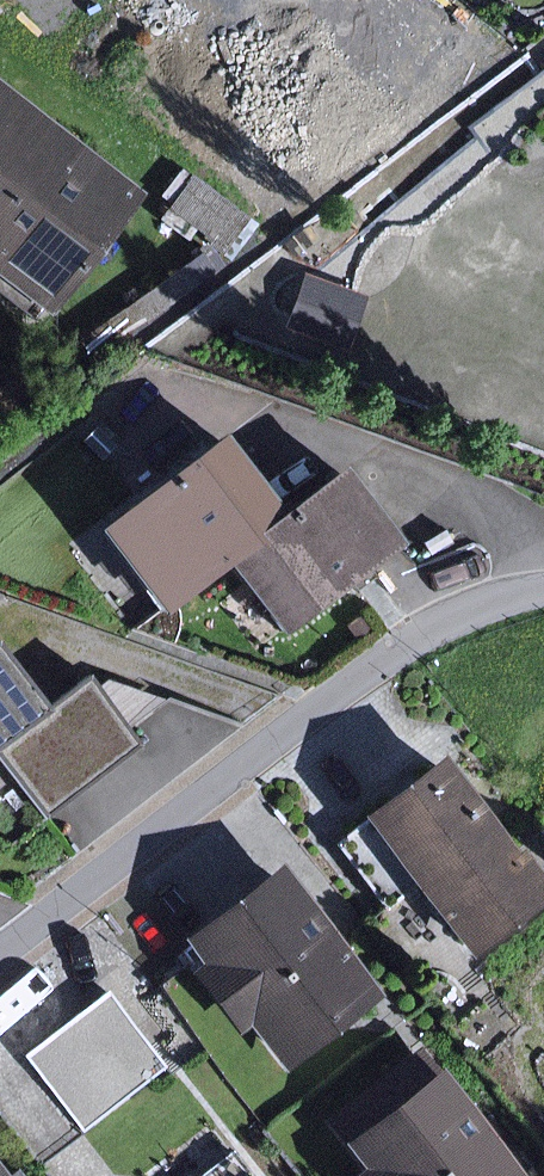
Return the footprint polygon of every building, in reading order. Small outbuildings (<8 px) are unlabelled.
[(51,314),(144,193),(0,83),(0,274),(51,314)] [(193,176),(171,207),(227,246),(249,215),(193,176)] [(351,348),(369,297),(310,276),(292,327),(351,348)] [(234,426),(117,515),(180,597),(241,550),(297,507),(234,426)] [(297,507),(241,550),(298,619),(411,527),(355,459),(297,507)] [(139,747),(89,678),(45,710),(0,647),(0,753),(45,815),(139,747)] [(455,746),(373,808),(379,815),(353,835),(399,895),(428,873),(481,943),(543,895),(543,862),(455,746)] [(396,991),(292,858),(195,933),(214,957),(205,963),(251,1022),(260,1015),(300,1066),(396,991)] [(109,993),(27,1054),(84,1130),(166,1069),(109,993)] [(386,1076),(337,1113),(376,1164),(365,1173),(367,1175),(541,1175),(451,1060),(402,1097),(386,1076)] [(199,1175),(275,1175),(246,1139),(199,1175)] [(0,1161),(0,1175),(12,1175),(0,1161)]
